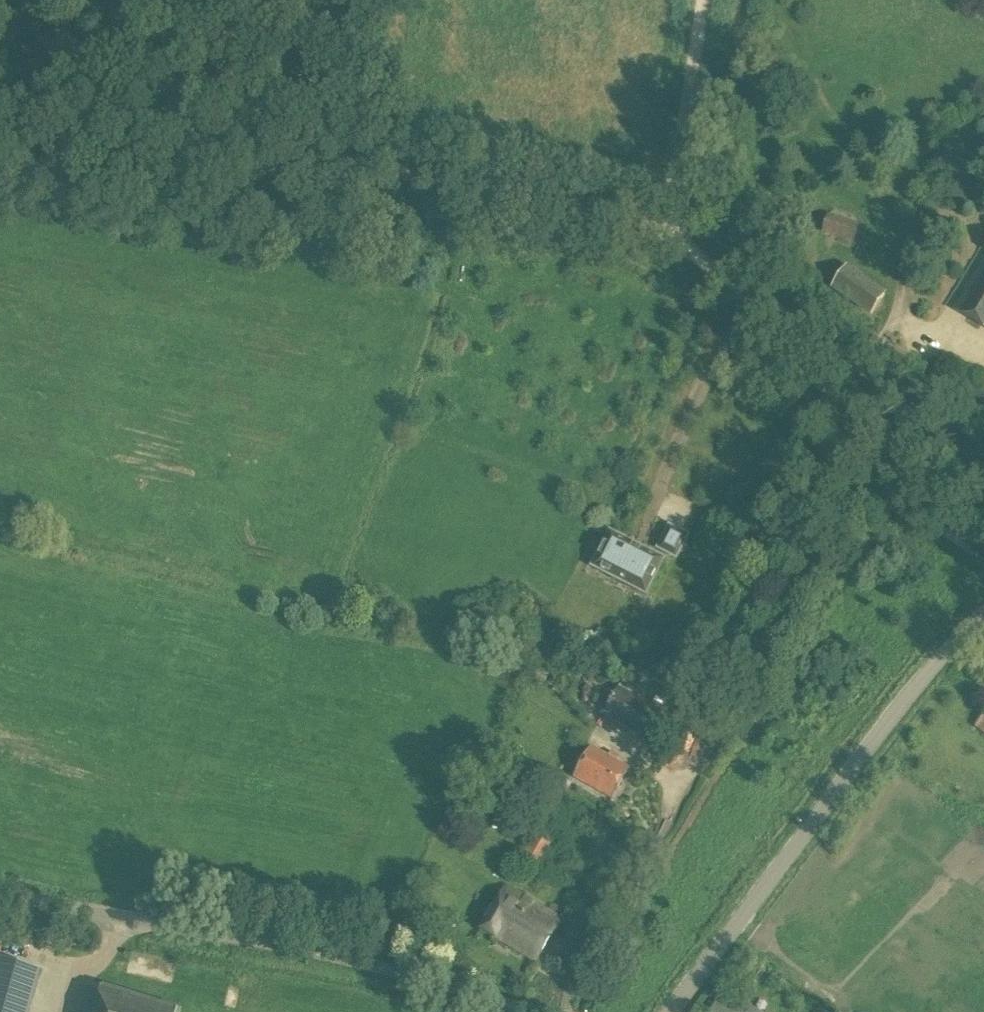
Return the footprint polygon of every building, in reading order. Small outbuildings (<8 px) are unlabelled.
[(824,231),(853,241),(858,226),(829,216),(824,231)] [(983,328),(983,260),(954,310),(983,328)] [(833,288),(871,314),(885,294),(847,268),(833,288)] [(658,547),(676,556),(690,528),(673,519),(658,547)] [(593,565),(646,592),(663,559),(610,532),(593,565)] [(603,715),(646,740),(653,726),(676,739),(698,702),(614,681),(611,686),(617,690),(603,715)] [(983,735),(983,718),(976,728),(983,735)] [(576,777),(612,797),(629,768),(592,747),(576,777)] [(557,787),(567,792),(571,784),(561,779),(557,787)] [(550,843),(535,834),(524,853),(540,862),(551,844),(550,843)] [(481,929),(538,961),(562,918),(505,885),(481,929)] [(0,962),(0,1011),(29,1011),(41,973),(0,962)] [(177,1008),(99,985),(90,1011),(176,1011),(177,1008)] [(739,1009),(723,1000),(717,1011),(737,1011),(739,1009)]
